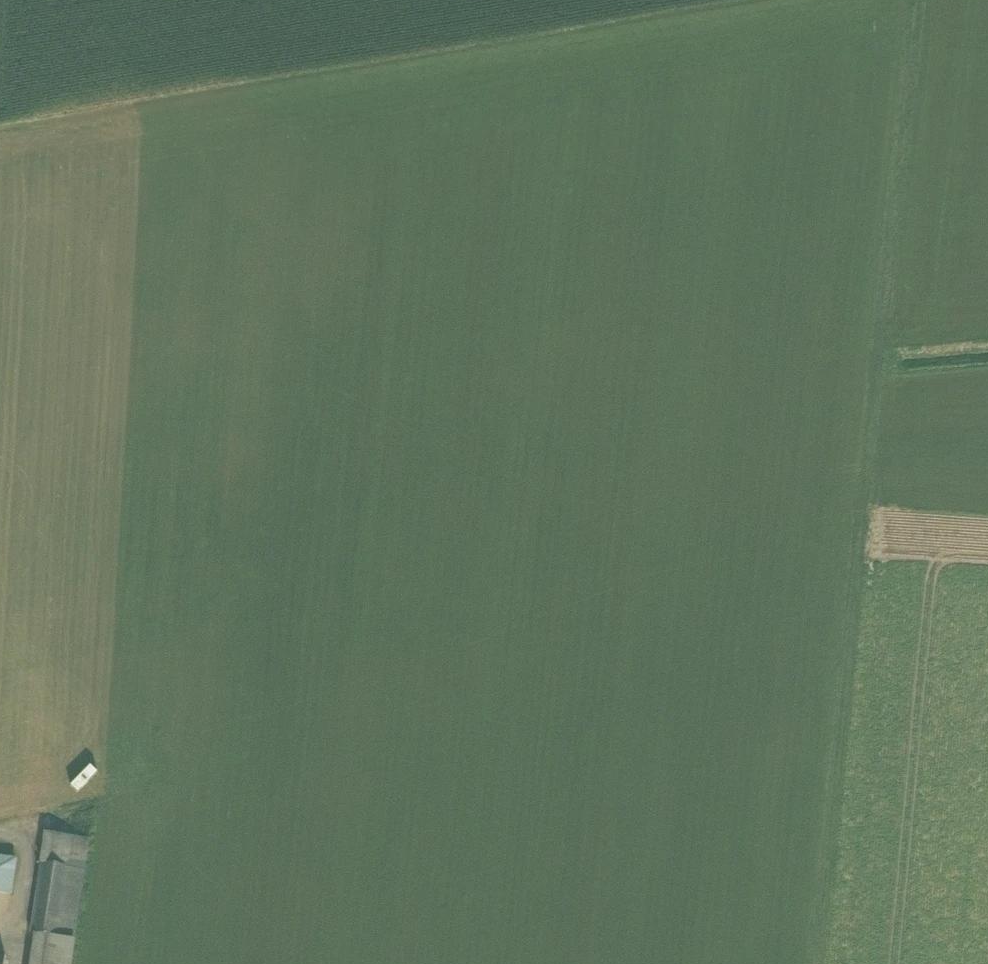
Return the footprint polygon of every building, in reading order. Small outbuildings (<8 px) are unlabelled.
[(41,863),(42,863),(83,869),(88,838),(45,832),(41,863)] [(10,895),(15,859),(0,857),(0,893),(10,895)] [(77,911),(83,869),(42,863),(36,905),(77,911)] [(73,940),(77,911),(36,905),(32,934),(37,934),(73,940)] [(73,940),(37,934),(32,963),(69,963),(73,940)]
